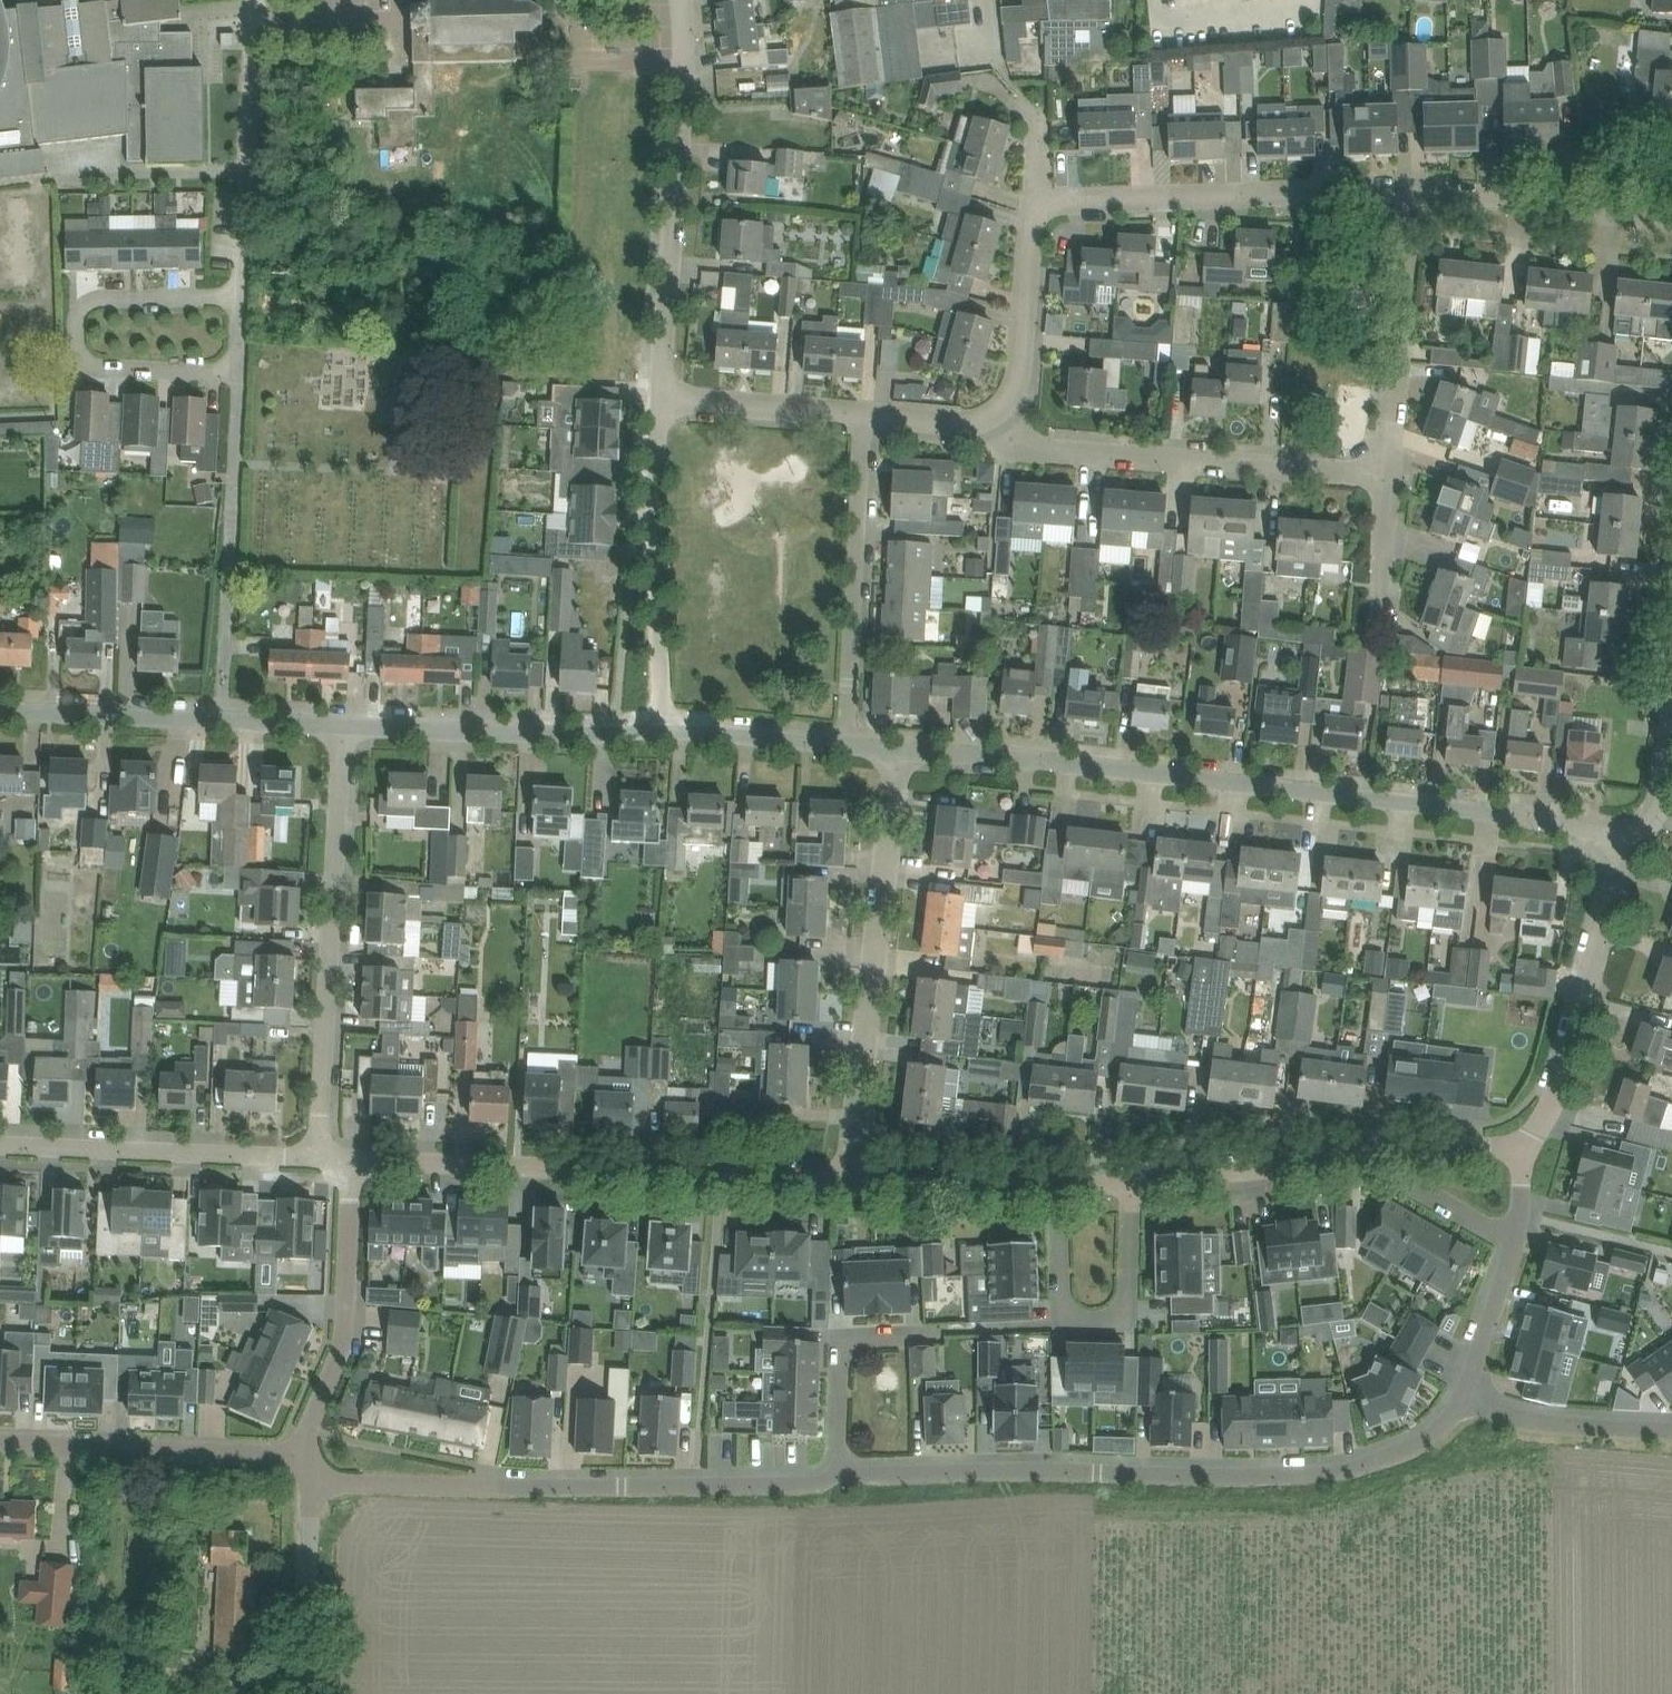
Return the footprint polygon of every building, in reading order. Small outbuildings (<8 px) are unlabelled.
[(46,174),(43,151),(37,152),(36,145),(128,135),(128,162),(148,162),(148,167),(206,166),(204,69),(194,69),(193,33),(168,33),(168,35),(161,35),(161,22),(168,22),(168,20),(165,21),(164,13),(181,11),(180,0),(122,0),(106,2),(106,1),(80,4),(79,0),(63,2),(63,6),(38,9),(38,5),(18,7),(19,11),(7,12),(6,8),(2,0),(0,0),(0,179),(46,174)] [(415,90),(417,117),(436,116),(435,64),(516,62),(516,60),(544,59),(544,25),(542,24),(542,14),(543,13),(542,10),(540,11),(533,6),(533,4),(530,4),(530,6),(515,6),(515,0),(413,0),(413,11),(412,11),(412,32),(413,33),(413,64),(414,64),(415,90)] [(764,25),(764,24),(755,25),(752,0),(753,0),(736,0),(736,2),(716,5),(720,31),(764,25)] [(837,13),(882,7),(882,5),(881,0),(836,0),(837,13)] [(935,2),(938,27),(969,24),(967,0),(881,0),(882,5),(916,1),(917,3),(935,2)] [(1047,6),(1048,22),(1065,21),(1111,21),(1111,0),(1046,0),(1047,6)] [(1338,0),(1326,0),(1323,39),(1334,39),(1334,37),(1335,37),(1337,12),(1338,0)] [(1337,12),(1361,14),(1362,0),(1338,0),(1337,12)] [(1671,14),(1671,0),(1654,0),(1653,12),(1671,14)] [(866,85),(885,83),(923,78),(917,30),(938,27),(935,2),(917,3),(916,1),(882,5),(882,7),(837,13),(831,14),(841,88),(866,85)] [(1047,6),(1001,9),(1002,25),(1048,22),(1047,6)] [(1048,22),(1049,67),(1075,66),(1111,64),(1111,21),(1065,21),(1048,22)] [(764,25),(720,31),(723,57),(741,55),(743,68),(769,65),(764,25)] [(221,34),(222,46),(236,46),(236,34),(221,34)] [(1391,92),(1411,91),(1410,46),(1409,37),(1389,38),(1391,92)] [(1490,79),(1489,41),(1473,41),(1474,80),(1490,79)] [(1505,41),(1489,41),(1490,79),(1506,79),(1505,41)] [(1370,107),(1353,108),(1353,92),(1356,92),(1355,75),(1344,76),(1343,44),(1328,45),(1328,56),(1329,92),(1336,92),(1336,99),(1336,115),(1344,115),(1345,156),(1350,155),(1352,158),(1363,158),(1364,155),(1371,155),(1370,107)] [(1314,73),(1328,72),(1328,56),(1328,45),(1313,46),(1313,60),(1314,73)] [(1410,46),(1411,91),(1440,90),(1440,99),(1434,106),(1423,106),(1425,153),(1431,153),(1431,156),(1434,157),(1436,157),(1438,157),(1440,157),(1443,157),(1444,156),(1447,155),(1446,153),(1451,152),(1449,82),(1440,82),(1440,83),(1427,78),(1427,45),(1410,46)] [(1653,109),(1652,113),(1671,115),(1671,75),(1667,74),(1669,51),(1638,47),(1635,77),(1637,77),(1633,106),(1653,109)] [(1252,51),(1239,52),(1240,95),(1254,94),(1252,51)] [(1265,51),(1265,66),(1282,65),(1281,51),(1265,51)] [(1240,95),(1239,52),(1224,52),(1225,66),(1223,67),(1224,96),(1240,95)] [(1211,54),(1195,56),(1195,71),(1212,70),(1211,54)] [(1544,103),(1530,103),(1532,152),(1552,152),(1552,150),(1559,149),(1558,127),(1557,98),(1575,96),(1571,55),(1553,56),(1554,63),(1552,63),(1554,86),(1543,86),(1544,103)] [(1150,59),(1150,70),(1150,74),(1151,87),(1165,86),(1164,58),(1150,59)] [(1075,66),(1049,67),(1049,81),(1076,80),(1075,66)] [(961,73),(929,77),(921,104),(933,108),(938,94),(963,90),(961,73)] [(1450,82),(1449,82),(1451,152),(1456,152),(1456,155),(1459,156),(1460,156),(1462,157),(1465,157),(1467,156),(1470,155),(1471,155),(1471,152),(1478,152),(1476,90),(1450,90),(1450,82)] [(885,83),(866,85),(868,100),(887,98),(885,83)] [(338,123),(338,84),(307,85),(307,123),(338,123)] [(792,114),(814,119),(832,122),(831,84),(812,85),(790,87),(792,114)] [(1532,152),(1530,103),(1530,85),(1503,86),(1505,151),(1511,151),(1511,153),(1525,153),(1525,150),(1531,150),(1531,152),(1532,152)] [(417,117),(415,90),(356,91),(357,123),(380,122),(381,149),(417,148),(417,117)] [(1106,96),(1107,116),(1108,150),(1136,149),(1135,135),(1152,135),(1151,94),(1106,96)] [(1178,109),(1200,108),(1199,94),(1177,94),(1178,109)] [(1598,116),(1596,96),(1583,97),(1585,117),(1598,116)] [(1369,98),(1370,107),(1371,155),(1378,155),(1379,157),(1391,157),(1392,154),(1397,154),(1396,107),(1371,107),(1370,98),(1369,98)] [(1287,157),(1285,124),(1284,106),(1257,107),(1258,122),(1245,123),(1246,140),(1258,140),(1259,158),(1287,157)] [(1298,124),(1285,124),(1287,157),(1314,156),(1313,133),(1324,133),(1324,106),(1298,107),(1298,124)] [(833,123),(844,129),(851,117),(840,110),(833,123)] [(1223,113),(1196,114),(1198,160),(1225,159),(1224,137),(1224,126),(1223,113)] [(1198,160),(1196,114),(1168,115),(1169,139),(1170,161),(1198,160)] [(961,116),(953,143),(969,147),(1000,156),(1008,129),(977,120),(961,116)] [(1108,150),(1107,116),(1079,117),(1080,150),(1108,150)] [(863,165),(874,168),(943,188),(948,171),(992,184),(993,181),(996,182),(999,180),(1002,170),(1000,167),(997,166),(1000,156),(969,147),(953,143),(946,140),(937,173),(867,152),(863,165)] [(728,194),(749,196),(766,198),(768,177),(801,180),(803,162),(804,152),(779,150),(777,166),(745,163),(745,160),(731,159),(728,194)] [(804,152),(803,162),(814,163),(814,165),(824,166),(825,154),(804,152)] [(943,188),(874,168),(865,195),(892,203),(895,191),(938,204),(943,188)] [(157,231),(134,232),(134,269),(167,269),(167,202),(166,194),(156,194),(157,231)] [(110,197),(100,197),(100,204),(100,215),(100,218),(101,269),(134,269),(134,232),(111,232),(110,197)] [(177,202),(167,202),(167,269),(202,268),(201,233),(177,234),(177,202)] [(100,204),(89,204),(89,213),(89,215),(100,215),(100,204)] [(783,214),(769,213),(769,221),(782,221),(783,214)] [(952,213),(944,240),(993,254),(1001,227),(970,218),(952,213)] [(90,232),(66,232),(67,270),(101,269),(100,218),(90,218),(90,232)] [(726,223),(723,260),(745,261),(767,263),(766,276),(783,278),(796,279),(797,264),(781,262),(782,250),(773,249),(775,227),(761,226),(748,224),(726,223)] [(843,227),(842,232),(846,236),(851,236),(855,233),(855,228),(852,224),(847,223),(843,227)] [(1204,281),(1205,282),(1204,297),(1220,298),(1221,282),(1245,284),(1246,266),(1273,268),(1275,234),(1237,232),(1236,257),(1206,255),(1204,281)] [(1117,271),(1120,237),(1119,237),(1118,254),(1083,251),(1082,276),(1066,275),(1064,301),(1086,303),(1114,305),(1116,288),(1117,271)] [(1155,239),(1120,237),(1117,271),(1116,288),(1140,290),(1167,292),(1167,289),(1169,265),(1153,264),(1155,239)] [(993,254),(944,240),(944,241),(933,280),(948,285),(952,272),(985,282),(993,254)] [(1468,300),(1472,265),(1441,261),(1437,296),(1438,296),(1436,314),(1448,315),(1450,298),(1468,300)] [(868,282),(867,285),(883,286),(897,287),(899,273),(886,272),(886,266),(857,264),(856,281),(868,282)] [(1505,372),(1509,336),(1513,306),(1499,304),(1503,268),(1472,265),(1468,300),(1486,302),(1484,318),(1496,320),(1495,335),(1492,362),(1462,359),(1461,367),(1505,372)] [(1543,326),(1555,328),(1561,274),(1530,271),(1526,306),(1545,308),(1543,326)] [(720,333),(717,367),(745,369),(750,314),(750,309),(753,275),(746,274),(725,273),(724,288),(736,289),(735,312),(721,311),(720,333)] [(1561,274),(1555,328),(1567,329),(1570,310),(1588,312),(1590,300),(1592,278),(1561,274)] [(1050,275),(1048,297),(1060,298),(1062,283),(1058,282),(1059,276),(1050,275)] [(783,278),(780,317),(794,318),(796,292),(796,291),(797,279),(796,279),(783,278)] [(796,291),(796,292),(811,293),(811,280),(797,279),(796,291)] [(1614,335),(1644,338),(1650,284),(1619,281),(1617,303),(1616,315),(1614,335)] [(1644,338),(1671,341),(1671,286),(1650,284),(1644,338)] [(867,285),(864,324),(879,325),(879,324),(883,286),(867,285)] [(883,286),(879,324),(892,325),(894,302),(923,304),(924,289),(897,287),(883,286)] [(1270,341),(1288,343),(1291,304),(1273,303),(1270,341)] [(1233,304),(1232,314),(1245,315),(1246,305),(1233,304)] [(1172,344),(1171,344),(1191,346),(1194,308),(1175,307),(1173,323),(1172,344)] [(947,311),(940,338),(953,343),(985,352),(993,324),(947,311)] [(750,314),(745,369),(774,371),(776,337),(749,335),(751,314),(750,314)] [(1053,315),(1051,331),(1064,333),(1066,317),(1053,315)] [(805,373),(833,376),(836,342),(838,327),(839,317),(824,316),(823,324),(803,322),(801,341),(808,342),(805,373)] [(1234,319),(1233,337),(1245,338),(1246,320),(1234,319)] [(1148,342),(1172,344),(1173,323),(1159,322),(1149,330),(1148,342)] [(878,338),(891,339),(892,325),(879,324),(879,325),(878,338)] [(836,342),(833,376),(862,378),(865,344),(864,344),(865,330),(838,327),(836,342)] [(1509,336),(1505,372),(1522,373),(1526,338),(1509,336)] [(985,352),(953,343),(940,338),(931,365),(945,369),(945,370),(977,379),(985,352)] [(1157,362),(1157,361),(1169,362),(1170,345),(1092,339),(1090,357),(1106,358),(1104,374),(1072,371),(1069,407),(1103,409),(1104,390),(1119,391),(1121,360),(1157,362)] [(1553,363),(1552,377),(1593,381),(1597,346),(1579,344),(1577,365),(1553,363)] [(1615,348),(1597,346),(1593,381),(1611,383),(1615,348)] [(1452,366),(1461,367),(1462,359),(1463,350),(1432,348),(1430,364),(1452,366)] [(1191,416),(1224,419),(1229,349),(1226,383),(1209,382),(1210,365),(1195,364),(1191,416)] [(1229,349),(1224,419),(1226,402),(1258,404),(1263,353),(1243,351),(1229,349)] [(1639,386),(1647,388),(1670,390),(1671,372),(1649,370),(1641,369),(1639,386)] [(1611,383),(1593,381),(1552,377),(1550,376),(1548,390),(1596,395),(1610,396),(1611,383)] [(1156,377),(1155,392),(1167,393),(1168,378),(1156,377)] [(935,393),(948,401),(956,387),(943,379),(935,393)] [(894,398),(922,400),(923,384),(909,383),(909,385),(895,384),(894,398)] [(1443,383),(1434,410),(1479,426),(1479,425),(1485,427),(1490,414),(1491,414),(1492,411),(1478,407),(1482,396),(1475,394),(1464,390),(1443,383)] [(503,384),(503,396),(513,396),(518,392),(518,384),(503,384)] [(558,424),(558,429),(618,432),(619,422),(622,422),(623,404),(595,402),(596,387),(553,385),(552,402),(562,407),(558,424)] [(76,429),(76,439),(84,440),(82,472),(118,474),(122,404),(109,403),(110,396),(78,394),(76,427),(76,429)] [(127,396),(126,419),(124,445),(153,447),(151,476),(167,477),(170,433),(157,432),(159,398),(154,398),(152,395),(144,394),(142,397),(127,396)] [(201,472),(216,473),(217,473),(220,415),(205,414),(206,401),(176,399),(174,445),(183,445),(182,462),(197,463),(197,471),(201,471),(201,472)] [(1583,420),(1582,433),(1599,435),(1608,438),(1652,442),(1655,413),(1618,410),(1619,408),(1602,407),(1601,422),(1583,420)] [(1479,426),(1434,410),(1424,437),(1456,448),(1456,445),(1470,450),(1479,426)] [(1490,414),(1485,427),(1523,440),(1528,427),(1491,414),(1490,414)] [(500,426),(499,446),(511,447),(512,427),(500,426)] [(552,429),(551,449),(563,449),(562,472),(591,474),(592,459),(620,461),(621,443),(617,442),(618,432),(558,429),(552,429)] [(1599,435),(1582,433),(1575,432),(1574,434),(1572,434),(1570,434),(1569,435),(1568,436),(1567,437),(1566,438),(1566,439),(1566,440),(1565,442),(1566,444),(1566,445),(1567,447),(1569,448),(1573,449),(1602,453),(1608,447),(1614,448),(1613,467),(1650,471),(1652,442),(1608,438),(1599,435)] [(1510,452),(1536,461),(1540,447),(1514,438),(1510,452)] [(47,439),(46,447),(59,448),(59,440),(47,439)] [(498,453),(497,470),(509,470),(510,454),(498,453)] [(893,472),(892,496),(948,498),(953,499),(955,461),(923,460),(923,473),(893,472)] [(1502,461),(1496,479),(1529,490),(1535,472),(1502,461)] [(1542,461),(1540,474),(1582,479),(1584,465),(1542,461)] [(1584,465),(1582,479),(1605,481),(1607,465),(1584,463),(1584,465)] [(573,500),(572,516),(617,518),(617,506),(614,506),(615,489),(590,488),(591,474),(562,472),(560,499),(573,500)] [(1582,479),(1540,474),(1537,493),(1580,497),(1581,492),(1582,479)] [(1472,518),(1473,517),(1490,523),(1495,506),(1479,500),(1482,491),(1451,479),(1447,489),(1443,488),(1437,505),(1441,506),(1472,518)] [(1496,479),(1490,494),(1494,495),(1528,507),(1535,509),(1537,493),(1533,492),(1529,490),(1496,479)] [(213,502),(209,483),(194,486),(198,505),(213,502)] [(1011,538),(1042,540),(1043,524),(1046,488),(1016,486),(1011,538)] [(1043,524),(1042,540),(1073,543),(1077,491),(1046,488),(1043,524)] [(1099,550),(1086,549),(1083,598),(1096,599),(1097,583),(1099,562),(1130,564),(1132,530),(1135,495),(1104,493),(1099,550)] [(1166,498),(1135,495),(1132,530),(1149,531),(1147,548),(1162,549),(1166,498)] [(948,498),(892,496),(891,520),(919,521),(918,534),(963,537),(964,522),(947,521),(948,498)] [(1596,516),(1595,525),(1639,529),(1642,501),(1604,497),(1602,516),(1596,516)] [(1218,537),(1221,537),(1224,502),(1193,500),(1189,552),(1195,553),(1195,558),(1216,559),(1218,537)] [(1224,502),(1221,537),(1219,560),(1246,562),(1246,557),(1251,557),(1255,505),(1224,502)] [(1472,518),(1441,506),(1432,533),(1463,545),(1466,535),(1488,543),(1490,538),(1501,542),(1506,530),(1493,524),(1490,523),(1473,517),(1472,518)] [(547,531),(545,558),(586,560),(587,545),(612,546),(613,530),(616,530),(617,518),(572,516),(571,532),(547,531)] [(1276,575),(1308,578),(1312,524),(1280,522),(1276,575)] [(1312,524),(1308,578),(1320,579),(1321,562),(1340,564),(1343,527),(1312,524)] [(1639,529),(1595,525),(1594,534),(1600,535),(1598,554),(1636,558),(1639,529)] [(1532,534),(1514,529),(1508,545),(1530,552),(1532,534)] [(496,538),(495,555),(510,555),(511,538),(496,538)] [(988,553),(989,539),(980,538),(979,552),(988,553)] [(62,622),(61,637),(64,637),(63,656),(68,656),(67,668),(101,669),(102,647),(102,642),(103,624),(102,624),(103,608),(118,608),(118,601),(119,543),(93,542),(92,572),(90,572),(88,607),(89,607),(88,624),(62,622)] [(890,542),(888,575),(930,577),(932,544),(890,542)] [(998,542),(995,575),(1009,576),(1011,544),(998,542)] [(146,544),(119,543),(118,601),(143,602),(146,544)] [(1071,597),(1083,598),(1086,549),(1072,548),(1069,581),(1068,596),(1071,597)] [(25,550),(20,559),(24,567),(34,568),(39,559),(34,551),(25,550)] [(1544,551),(1542,563),(1569,566),(1571,554),(1544,551)] [(1158,588),(1172,589),(1175,557),(1160,556),(1158,588)] [(522,557),(521,575),(551,576),(552,558),(522,557)] [(1175,557),(1172,589),(1171,599),(1189,600),(1192,567),(1192,558),(1175,557)] [(982,578),(983,562),(968,561),(967,577),(982,578)] [(1569,566),(1530,562),(1528,578),(1527,584),(1526,595),(1525,607),(1541,608),(1544,578),(1568,580),(1569,566)] [(1441,570),(1432,597),(1463,608),(1468,594),(1482,598),(1492,570),(1476,565),(1471,581),(1441,570)] [(571,569),(557,569),(554,631),(568,631),(571,569)] [(1240,631),(1258,632),(1260,601),(1262,573),(1245,571),(1245,572),(1240,631)] [(883,605),(883,607),(929,609),(930,577),(888,575),(887,605),(883,605)] [(317,578),(317,591),(332,592),(333,578),(317,578)] [(1512,578),(1510,594),(1526,595),(1527,584),(1512,578)] [(382,682),(421,684),(423,635),(408,634),(408,653),(410,653),(410,659),(400,659),(401,650),(401,648),(384,647),(386,607),(382,607),(383,584),(386,584),(386,580),(371,579),(369,606),(367,650),(366,673),(382,674),(382,682)] [(424,594),(424,581),(410,580),(409,594),(424,594)] [(286,582),(279,602),(293,608),(301,587),(286,582)] [(462,604),(462,607),(480,608),(480,592),(480,584),(463,583),(462,604)] [(1561,610),(1581,613),(1625,618),(1628,589),(1591,585),(1589,601),(1580,600),(1580,597),(1563,595),(1561,610)] [(478,638),(478,644),(496,644),(496,656),(495,656),(494,665),(493,687),(509,687),(509,692),(525,693),(525,688),(529,688),(545,689),(546,663),(530,662),(530,658),(531,644),(512,644),(512,640),(497,639),(498,593),(480,592),(480,608),(478,638)] [(968,611),(973,611),(992,612),(993,598),(969,597),(968,611)] [(1071,597),(1070,610),(1082,611),(1083,598),(1071,597)] [(1432,597),(1422,624),(1428,627),(1426,631),(1431,633),(1429,640),(1447,652),(1465,654),(1480,614),(1463,608),(1432,597)] [(1082,611),(1082,612),(1095,613),(1096,599),(1083,598),(1082,611)] [(1260,601),(1258,632),(1258,637),(1276,640),(1278,603),(1260,601)] [(298,678),(310,679),(312,631),(312,626),(314,607),(300,606),(299,630),(298,630),(297,647),(299,647),(299,653),(272,652),(271,677),(287,678),(287,683),(297,683),(298,678)] [(929,609),(883,607),(882,640),(924,642),(926,610),(929,610),(929,609)] [(981,612),(980,626),(991,627),(992,612),(981,612)] [(1625,618),(1581,613),(1580,623),(1578,640),(1566,638),(1562,665),(1578,668),(1601,670),(1603,644),(1622,646),(1625,618)] [(341,637),(344,617),(331,616),(328,636),(341,637)] [(32,666),(34,638),(39,638),(40,620),(20,619),(20,637),(0,636),(0,665),(32,666)] [(141,649),(140,671),(178,673),(180,642),(179,642),(180,622),(165,621),(143,620),(142,640),(141,649)] [(1035,669),(1054,671),(1058,627),(1040,625),(1039,640),(1033,639),(1031,655),(1036,656),(1035,669)] [(1302,643),(1304,644),(1333,646),(1335,629),(1313,627),(1303,626),(1302,643)] [(1058,627),(1054,671),(1052,686),(1070,688),(1070,689),(1066,719),(1100,723),(1104,693),(1089,691),(1090,672),(1068,670),(1073,629),(1058,627)] [(312,631),(310,679),(322,679),(322,684),(335,684),(335,680),(349,680),(350,658),(350,655),(323,654),(323,648),(326,648),(326,632),(312,631)] [(957,634),(956,651),(986,652),(987,636),(957,634)] [(423,635),(421,684),(460,686),(461,663),(461,661),(477,661),(478,644),(478,638),(447,636),(424,635),(423,635)] [(1227,635),(1222,679),(1251,683),(1252,674),(1256,638),(1227,635)] [(562,667),(561,690),(578,690),(578,693),(579,694),(580,695),(581,695),(583,695),(584,696),(585,696),(587,696),(588,696),(589,695),(590,695),(592,695),(593,694),(593,691),(596,691),(597,664),(597,658),(581,657),(582,637),(580,637),(564,636),(563,663),(562,667)] [(1159,640),(1128,636),(1123,678),(1137,679),(1140,652),(1157,654),(1159,640)] [(1434,650),(1413,638),(1411,654),(1431,657),(1434,650)] [(1333,646),(1304,644),(1303,657),(1302,657),(1298,691),(1259,687),(1256,713),(1264,714),(1261,741),(1297,745),(1300,717),(1302,698),(1316,699),(1320,662),(1326,662),(1326,658),(1329,658),(1329,660),(1340,662),(1340,659),(1349,660),(1347,686),(1342,718),(1327,717),(1324,748),(1360,752),(1364,720),(1365,704),(1379,705),(1385,652),(1333,646)] [(1394,678),(1441,682),(1443,658),(1431,657),(1411,654),(1398,653),(1394,678)] [(1504,653),(1503,664),(1515,666),(1517,654),(1504,653)] [(1501,690),(1502,678),(1503,665),(1443,658),(1441,682),(1441,683),(1501,690)] [(1541,724),(1557,726),(1559,715),(1560,701),(1564,672),(1517,667),(1505,665),(1503,665),(1502,678),(1514,679),(1512,695),(1544,699),(1541,724)] [(1004,684),(1004,689),(1001,711),(1032,715),(1035,693),(1035,687),(1037,673),(1032,672),(1032,671),(1024,670),(1024,668),(1006,666),(1004,684)] [(988,679),(971,679),(897,675),(875,674),(875,679),(871,684),(870,689),(869,699),(870,704),(874,711),(874,714),(928,716),(929,696),(954,697),(953,718),(986,720),(988,679)] [(1171,689),(1138,686),(1136,700),(1135,705),(1133,726),(1166,730),(1171,689)] [(1199,705),(1198,712),(1196,733),(1233,738),(1236,709),(1214,706),(1217,688),(1202,686),(1200,705),(1199,705)] [(1388,729),(1390,729),(1387,755),(1420,759),(1423,733),(1424,733),(1426,716),(1429,717),(1431,699),(1418,697),(1417,700),(1384,695),(1382,708),(1391,709),(1388,729)] [(1560,701),(1559,715),(1573,717),(1574,703),(1560,701)] [(1449,737),(1449,740),(1446,762),(1480,766),(1483,744),(1483,740),(1467,738),(1471,705),(1446,702),(1443,736),(1449,737)] [(1509,743),(1508,747),(1506,769),(1539,772),(1542,746),(1526,744),(1529,712),(1512,709),(1507,743),(1509,743)] [(1559,715),(1557,726),(1555,748),(1569,749),(1566,776),(1568,776),(1567,781),(1581,782),(1581,777),(1599,779),(1600,767),(1604,768),(1605,755),(1602,755),(1602,753),(1598,753),(1600,736),(1572,733),(1574,717),(1573,717),(1559,715)] [(1576,716),(1576,728),(1600,729),(1601,717),(1576,716)] [(22,793),(23,782),(24,759),(0,759),(0,793),(22,793)] [(45,795),(44,820),(63,820),(64,809),(86,810),(87,792),(88,785),(88,762),(53,761),(52,783),(51,790),(52,790),(52,795),(45,795)] [(124,763),(123,787),(113,787),(112,811),(154,812),(156,765),(124,763)] [(203,767),(201,820),(226,821),(224,866),(249,867),(249,860),(250,827),(249,827),(250,825),(250,803),(235,802),(235,800),(237,768),(203,767)] [(263,770),(262,792),(262,795),(263,795),(262,814),(275,815),(275,807),(295,808),(296,771),(263,770)] [(449,849),(449,836),(450,808),(425,807),(426,777),(392,775),(391,796),(380,795),(379,815),(414,817),(414,829),(435,829),(434,849),(449,849)] [(468,806),(467,822),(485,823),(485,824),(499,825),(500,808),(502,808),(502,804),(503,780),(469,779),(468,802),(468,806)] [(534,811),(534,817),(536,817),(535,834),(535,838),(584,841),(585,820),(586,814),(584,814),(584,815),(571,814),(572,790),(552,789),(552,786),(540,785),(540,788),(536,788),(534,811)] [(612,842),(660,844),(661,824),(656,824),(657,795),(639,794),(639,791),(625,790),(625,793),(623,793),(621,822),(615,822),(615,820),(613,820),(612,842)] [(668,858),(667,870),(686,871),(687,844),(705,845),(722,846),(722,828),(723,828),(724,820),(725,798),(709,797),(709,795),(707,793),(697,792),(695,794),(695,797),(691,796),(691,808),(689,836),(669,835),(668,858)] [(812,801),(810,831),(828,832),(828,850),(797,849),(796,866),(797,866),(807,866),(844,868),(847,803),(829,802),(829,799),(826,797),(823,797),(820,797),(816,797),(813,798),(813,801),(812,801)] [(732,854),(732,863),(747,864),(747,855),(748,841),(747,841),(748,826),(761,827),(760,843),(776,844),(776,827),(783,828),(783,823),(784,801),(749,799),(748,816),(734,816),(733,838),(732,854)] [(940,808),(937,836),(987,842),(989,827),(974,825),(975,812),(940,808)] [(1013,816),(1009,844),(1042,848),(1045,820),(1013,816)] [(23,819),(23,838),(36,839),(36,819),(23,819)] [(83,819),(81,847),(82,847),(81,864),(105,866),(106,849),(107,849),(109,821),(83,819)] [(584,841),(583,878),(605,879),(608,821),(585,820),(584,841)] [(250,827),(249,860),(265,861),(266,828),(250,827)] [(40,851),(50,852),(50,842),(51,829),(41,828),(40,851)] [(1043,873),(1041,887),(1040,902),(1060,905),(1063,879),(1091,882),(1097,833),(1069,830),(1065,856),(1045,854),(1043,873)] [(1126,836),(1097,833),(1091,882),(1121,886),(1121,881),(1135,882),(1137,865),(1123,863),(1126,836)] [(142,893),(168,897),(176,837),(150,834),(142,893)] [(449,858),(448,885),(465,886),(467,837),(449,836),(449,849),(449,858)] [(994,852),(995,843),(987,842),(937,836),(937,839),(934,841),(933,849),(935,851),(934,865),(969,869),(970,858),(983,860),(988,859),(992,856),(994,852)] [(1139,891),(1137,904),(1152,906),(1154,892),(1163,893),(1161,909),(1179,912),(1181,895),(1181,893),(1183,878),(1187,844),(1159,840),(1156,863),(1156,869),(1142,867),(1139,891)] [(1183,878),(1181,893),(1208,896),(1208,898),(1223,899),(1227,862),(1214,860),(1216,847),(1187,844),(1183,878)] [(516,847),(514,880),(534,881),(536,848),(516,847)] [(1242,850),(1241,863),(1227,862),(1223,899),(1223,900),(1220,933),(1221,933),(1221,926),(1237,928),(1240,901),(1265,904),(1267,888),(1271,853),(1242,850)] [(1271,853),(1267,888),(1296,891),(1300,857),(1271,853)] [(1305,930),(1300,969),(1303,970),(1314,970),(1317,946),(1319,946),(1320,932),(1319,932),(1322,910),(1349,913),(1350,897),(1355,863),(1326,860),(1322,894),(1309,893),(1305,930)] [(729,893),(728,904),(748,905),(750,879),(760,879),(761,865),(747,864),(732,863),(730,863),(729,893)] [(1355,863),(1350,897),(1379,901),(1383,866),(1355,863)] [(198,883),(187,868),(175,877),(186,892),(198,883)] [(241,924),(258,925),(297,927),(299,890),(279,889),(280,871),(258,870),(244,869),(241,924)] [(1002,882),(1041,887),(1043,873),(1004,869),(1002,882)] [(1418,922),(1432,924),(1434,907),(1435,907),(1439,873),(1411,869),(1407,896),(1399,895),(1396,919),(1418,922)] [(1434,907),(1432,924),(1432,927),(1460,931),(1463,910),(1464,910),(1465,898),(1468,876),(1439,873),(1435,907),(1434,907)] [(783,878),(782,889),(792,890),(791,907),(825,909),(826,880),(804,879),(792,878),(783,878)] [(480,879),(480,888),(493,889),(494,880),(480,879)] [(1505,916),(1521,917),(1522,917),(1526,883),(1495,879),(1493,901),(1490,933),(1503,935),(1505,916)] [(930,894),(927,923),(960,928),(963,902),(993,906),(995,887),(977,885),(955,883),(953,897),(930,894)] [(1522,917),(1521,917),(1519,937),(1549,940),(1552,921),(1556,886),(1526,883),(1522,917)] [(465,886),(448,885),(435,884),(435,888),(421,888),(420,901),(434,901),(434,898),(464,899),(465,886)] [(1023,908),(1036,909),(1039,889),(1026,888),(1023,908)] [(1132,890),(1130,903),(1137,904),(1139,891),(1132,890)] [(370,894),(369,918),(407,921),(409,896),(393,895),(370,894)] [(564,895),(562,935),(578,936),(580,896),(564,895)] [(1204,932),(1220,933),(1223,900),(1223,899),(1208,898),(1204,932)] [(825,909),(791,907),(790,936),(824,937),(825,909)] [(369,918),(367,943),(385,944),(385,955),(415,957),(417,957),(418,957),(420,921),(407,921),(369,918)] [(442,959),(460,960),(463,924),(445,923),(442,959)] [(960,928),(927,923),(927,925),(923,925),(921,927),(920,936),(922,939),(925,939),(923,953),(946,955),(944,969),(967,972),(969,972),(974,929),(960,928)] [(1039,923),(1037,937),(1055,939),(1057,927),(1057,925),(1039,923)] [(1134,925),(1131,950),(1140,951),(1143,926),(1134,925)] [(1131,938),(1124,926),(1112,933),(1119,945),(1131,938)] [(1259,960),(1258,964),(1274,967),(1286,968),(1300,969),(1305,930),(1289,928),(1288,939),(1272,938),(1262,936),(1262,939),(1259,960)] [(725,931),(725,934),(724,945),(740,946),(741,932),(725,931)] [(712,954),(724,954),(724,945),(725,934),(713,934),(712,954)] [(666,936),(665,952),(676,953),(677,937),(666,936)] [(1036,936),(1033,954),(1064,958),(1064,956),(1081,959),(1083,943),(1055,939),(1037,937),(1036,936)] [(1222,937),(1220,956),(1234,958),(1236,938),(1222,937)] [(167,939),(165,975),(185,976),(187,940),(167,939)] [(234,981),(239,981),(257,981),(294,984),(296,958),(269,956),(270,943),(236,941),(234,981)] [(724,945),(724,954),(723,974),(739,975),(740,962),(755,962),(755,947),(740,946),(724,945)] [(1453,947),(1449,986),(1468,988),(1472,950),(1453,947)] [(1369,949),(1365,973),(1385,975),(1388,951),(1369,949)] [(1489,952),(1472,950),(1468,988),(1478,989),(1485,990),(1489,952)] [(1131,952),(1131,970),(1160,970),(1160,952),(1131,952)] [(366,967),(364,993),(414,996),(415,972),(414,972),(415,957),(385,955),(384,968),(366,967)] [(1185,1033),(1204,1035),(1215,959),(1195,957),(1185,1033)] [(1215,959),(1204,1035),(1220,1037),(1228,975),(1243,977),(1244,963),(1215,959)] [(1411,962),(1388,959),(1386,977),(1408,980),(1411,962)] [(1665,959),(1653,993),(1671,999),(1671,961),(1665,959)] [(782,990),(782,991),(816,993),(817,964),(784,962),(784,963),(768,963),(767,990),(782,990)] [(1175,977),(1187,981),(1193,966),(1181,962),(1175,977)] [(1293,1039),(1300,995),(1303,970),(1300,969),(1286,968),(1283,992),(1277,1037),(1293,1039)] [(1515,976),(1513,993),(1553,998),(1556,971),(1538,969),(1537,978),(1515,976)] [(1004,1000),(1029,1002),(1031,980),(978,974),(976,989),(1005,992),(1004,1000)] [(1325,974),(1322,993),(1343,995),(1346,976),(1325,974)] [(1499,992),(1513,993),(1515,976),(1502,974),(1499,992)] [(101,975),(101,989),(115,989),(115,975),(101,975)] [(1335,1065),(1330,1101),(1332,1102),(1332,1103),(1341,1107),(1346,1108),(1346,1104),(1361,1106),(1364,1084),(1367,1057),(1380,1058),(1383,1033),(1388,993),(1390,980),(1384,979),(1373,978),(1372,991),(1373,991),(1368,1030),(1364,1056),(1354,1055),(1355,1048),(1337,1045),(1336,1051),(1335,1065)] [(920,980),(917,1009),(967,1015),(970,987),(955,985),(955,984),(920,980)] [(257,981),(239,981),(238,1006),(233,1006),(232,1019),(266,1021),(266,1008),(293,1010),(294,984),(257,981)] [(1393,984),(1392,993),(1400,994),(1401,985),(1393,984)] [(1434,984),(1432,997),(1446,999),(1447,986),(1434,984)] [(721,1001),(719,1030),(750,1032),(751,1017),(737,1015),(737,1002),(738,989),(722,988),(721,1001)] [(8,1010),(7,1036),(25,1036),(25,1010),(26,989),(11,989),(8,989),(8,1010)] [(458,1021),(457,1069),(476,1069),(478,1022),(479,990),(461,989),(461,995),(459,995),(458,1021)] [(1061,1108),(1061,1113),(1078,1115),(1078,1110),(1092,1112),(1095,1090),(1096,1075),(1109,1077),(1112,1059),(1120,991),(1104,989),(1103,997),(1098,1039),(1094,1074),(1081,1073),(1085,1036),(1070,1034),(1067,1057),(1061,1108)] [(84,1081),(86,1081),(88,1018),(94,1019),(97,991),(69,990),(67,1041),(56,1041),(26,1039),(25,1052),(24,1064),(23,1080),(37,1080),(36,1086),(31,1086),(30,1106),(55,1107),(55,1101),(68,1102),(70,1078),(69,1078),(70,1058),(85,1058),(84,1081)] [(816,993),(782,991),(781,1020),(814,1022),(816,993)] [(1120,991),(1112,1059),(1123,1060),(1122,1067),(1120,1083),(1118,1102),(1151,1106),(1157,1051),(1144,1049),(1132,1047),(1133,1044),(1138,1001),(1139,993),(1120,991)] [(414,996),(364,993),(363,1019),(381,1021),(380,1033),(410,1035),(431,1036),(432,1021),(412,1020),(414,996)] [(1406,996),(1388,993),(1383,1033),(1401,1035),(1406,996)] [(1300,995),(1293,1039),(1310,1041),(1314,1008),(1315,997),(1300,995)] [(449,1013),(457,1014),(458,999),(442,998),(443,1006),(449,1013)] [(172,1017),(172,1002),(157,1001),(157,1017),(172,1017)] [(1029,1004),(1024,1045),(1041,1047),(1046,1005),(1029,1004)] [(135,1006),(134,1020),(133,1052),(151,1053),(153,1007),(135,1006)] [(959,1056),(968,1057),(976,1058),(982,1016),(967,1015),(917,1009),(913,1038),(961,1043),(959,1056)] [(88,1018),(86,1081),(98,1082),(97,1104),(99,1104),(99,1108),(115,1109),(115,1104),(134,1105),(136,1057),(120,1057),(101,1057),(92,1057),(94,1019),(88,1018)] [(1002,1021),(999,1039),(1022,1042),(1024,1023),(1002,1021)] [(242,1024),(241,1036),(255,1036),(255,1024),(242,1024)] [(255,1024),(255,1036),(268,1037),(269,1025),(255,1024)] [(1633,1056),(1654,1063),(1656,1064),(1657,1064),(1665,1067),(1669,1068),(1671,1069),(1671,1037),(1667,1035),(1668,1034),(1664,1033),(1643,1026),(1633,1056)] [(201,1027),(200,1041),(213,1041),(214,1028),(201,1027)] [(750,1032),(719,1030),(718,1048),(758,1050),(759,1033),(750,1032)] [(651,1080),(650,1105),(667,1106),(667,1103),(668,1103),(669,1089),(669,1081),(671,1081),(671,1073),(673,1073),(674,1051),(672,1051),(672,1048),(670,1048),(670,1038),(652,1037),(652,1048),(651,1075),(651,1080)] [(1427,1045),(1408,1043),(1394,1041),(1392,1059),(1391,1058),(1387,1094),(1390,1094),(1389,1098),(1408,1101),(1409,1097),(1420,1098),(1424,1062),(1427,1045)] [(1209,1099),(1240,1103),(1245,1065),(1229,1063),(1231,1047),(1217,1045),(1209,1099)] [(1420,1098),(1419,1102),(1440,1105),(1440,1101),(1453,1102),(1454,1098),(1483,1102),(1488,1059),(1458,1055),(1459,1049),(1445,1047),(1427,1045),(1424,1062),(1420,1098)] [(163,1076),(162,1084),(161,1107),(193,1108),(194,1081),(208,1082),(209,1060),(209,1046),(195,1046),(195,1065),(177,1064),(176,1076),(163,1076)] [(758,1050),(757,1075),(762,1075),(771,1075),(806,1076),(807,1048),(790,1047),(785,1047),(772,1046),(758,1046),(758,1050)] [(628,1047),(627,1074),(651,1075),(652,1048),(632,1048),(628,1047)] [(1299,1097),(1330,1101),(1335,1065),(1336,1051),(1321,1050),(1306,1048),(1299,1097)] [(7,1099),(8,1077),(9,1066),(7,1066),(8,1050),(0,1050),(0,1099),(7,1099)] [(1189,1055),(1157,1051),(1151,1106),(1184,1110),(1186,1087),(1188,1074),(1187,1074),(1189,1055)] [(1245,1065),(1240,1103),(1271,1107),(1278,1053),(1264,1051),(1262,1067),(1245,1065)] [(1059,1108),(1061,1108),(1067,1057),(1054,1055),(1052,1069),(1035,1067),(1030,1105),(1043,1107),(1043,1111),(1045,1111),(1050,1112),(1054,1111),(1056,1111),(1058,1110),(1059,1108)] [(393,1116),(397,1117),(399,1079),(399,1060),(374,1059),(374,1057),(360,1056),(358,1090),(372,1091),(371,1115),(381,1116),(381,1117),(393,1118),(393,1116)] [(717,1057),(717,1072),(746,1072),(747,1063),(737,1063),(737,1058),(717,1057)] [(399,1079),(397,1117),(401,1117),(401,1118),(413,1119),(413,1117),(423,1118),(424,1093),(438,1094),(439,1072),(440,1061),(426,1060),(426,1065),(411,1065),(399,1064),(399,1079)] [(988,1060),(986,1078),(1019,1082),(1021,1064),(988,1060)] [(527,1096),(526,1118),(530,1123),(535,1123),(535,1127),(538,1129),(542,1129),(546,1129),(549,1127),(550,1124),(559,1124),(560,1106),(558,1092),(576,1093),(576,1092),(578,1066),(578,1062),(560,1061),(559,1077),(528,1076),(527,1096)] [(911,1064),(907,1093),(957,1099),(960,1070),(945,1069),(911,1064)] [(1656,1064),(1653,1073),(1662,1075),(1665,1067),(1656,1064)] [(578,1066),(576,1092),(598,1092),(598,1095),(597,1095),(597,1103),(595,1126),(632,1128),(633,1105),(633,1097),(632,1097),(633,1078),(599,1076),(600,1067),(578,1066)] [(225,1109),(251,1111),(253,1073),(227,1072),(225,1109)] [(474,1088),(473,1098),(472,1120),(508,1122),(509,1100),(509,1091),(510,1073),(492,1072),(476,1072),(475,1088),(474,1088)] [(717,1072),(715,1097),(714,1119),(744,1121),(745,1102),(729,1101),(731,1073),(717,1072)] [(253,1073),(251,1111),(277,1112),(279,1075),(253,1073)] [(761,1090),(760,1101),(770,1102),(770,1104),(805,1105),(806,1076),(771,1075),(770,1091),(761,1090)] [(1660,1128),(1668,1104),(1663,1102),(1648,1097),(1650,1089),(1626,1081),(1614,1114),(1632,1120),(1626,1139),(1671,1151),(1671,1132),(1660,1128)] [(667,1107),(666,1129),(698,1131),(699,1105),(698,1105),(699,1090),(669,1089),(668,1103),(667,1103),(667,1106),(667,1107)] [(907,1093),(904,1122),(926,1125),(925,1140),(951,1143),(954,1116),(975,1117),(995,1120),(993,1138),(1013,1140),(1015,1118),(1017,1106),(997,1104),(977,1101),(957,1099),(907,1093)] [(1586,1146),(1579,1175),(1625,1186),(1630,1168),(1646,1172),(1652,1149),(1622,1141),(1619,1154),(1586,1146)] [(1625,1186),(1579,1175),(1577,1181),(1572,1179),(1567,1195),(1573,1197),(1572,1204),(1604,1212),(1601,1225),(1630,1232),(1636,1209),(1620,1205),(1625,1186)] [(27,1237),(27,1225),(28,1212),(29,1188),(26,1188),(24,1184),(12,1183),(11,1187),(0,1187),(0,1235),(27,1237)] [(197,1223),(197,1233),(198,1236),(201,1236),(201,1245),(223,1246),(222,1262),(242,1262),(257,1263),(257,1255),(258,1228),(258,1218),(242,1217),(243,1193),(224,1192),(224,1189),(221,1188),(211,1187),(208,1189),(208,1192),(203,1191),(202,1220),(199,1220),(197,1223)] [(97,1254),(142,1256),(145,1192),(144,1192),(144,1190),(145,1190),(145,1189),(123,1188),(123,1189),(124,1189),(124,1192),(114,1191),(113,1212),(99,1211),(97,1254)] [(41,1226),(39,1265),(61,1266),(62,1258),(83,1259),(83,1250),(84,1238),(85,1238),(87,1191),(57,1189),(56,1212),(41,1211),(41,1212),(41,1224),(41,1226)] [(145,1192),(143,1234),(161,1235),(161,1250),(169,1250),(169,1259),(186,1260),(188,1226),(173,1225),(174,1194),(145,1192)] [(385,1244),(407,1245),(409,1197),(395,1196),(395,1199),(385,1199),(384,1212),(371,1212),(369,1261),(384,1261),(385,1244)] [(445,1247),(446,1237),(447,1216),(433,1215),(434,1201),(424,1201),(424,1197),(409,1197),(407,1245),(423,1245),(422,1263),(429,1270),(438,1271),(439,1247),(445,1247)] [(257,1263),(256,1273),(277,1274),(277,1258),(312,1259),(313,1226),(318,1222),(318,1212),(314,1208),(314,1200),(280,1199),(279,1229),(258,1228),(257,1255),(257,1263)] [(485,1203),(482,1265),(483,1265),(483,1261),(506,1262),(505,1273),(520,1273),(522,1225),(509,1225),(509,1204),(504,1204),(504,1201),(490,1200),(490,1203),(485,1203)] [(1362,1243),(1394,1262),(1419,1220),(1387,1201),(1362,1243)] [(459,1264),(482,1265),(485,1203),(461,1202),(459,1238),(446,1237),(445,1247),(444,1267),(459,1267),(459,1264)] [(519,1298),(518,1318),(527,1318),(540,1319),(542,1279),(562,1280),(563,1248),(568,1248),(569,1231),(564,1230),(565,1211),(560,1210),(560,1206),(542,1205),(542,1210),(537,1209),(536,1230),(535,1253),(534,1288),(519,1287),(519,1298)] [(41,1212),(28,1212),(27,1225),(41,1226),(41,1224),(41,1212)] [(1339,1276),(1334,1234),(1320,1236),(1318,1223),(1305,1224),(1304,1220),(1291,1221),(1296,1266),(1311,1265),(1318,1279),(1339,1276)] [(1422,1282),(1423,1282),(1450,1236),(1450,1235),(1448,1237),(1419,1220),(1394,1262),(1424,1280),(1422,1282)] [(611,1222),(595,1221),(595,1225),(590,1225),(590,1229),(585,1228),(584,1243),(588,1243),(587,1263),(606,1264),(605,1277),(614,1278),(612,1295),(635,1296),(639,1242),(624,1241),(625,1228),(611,1227),(611,1222)] [(1291,1221),(1279,1223),(1279,1227),(1264,1229),(1266,1242),(1259,1243),(1264,1285),(1279,1283),(1283,1268),(1296,1266),(1291,1221)] [(649,1244),(653,1245),(651,1267),(676,1269),(676,1278),(684,1279),(683,1294),(700,1295),(704,1242),(689,1241),(690,1228),(673,1227),(674,1223),(659,1222),(659,1226),(654,1225),(654,1230),(650,1230),(649,1244)] [(317,1228),(316,1259),(325,1260),(326,1229),(317,1228)] [(1355,1229),(1337,1229),(1337,1248),(1354,1248),(1355,1229)] [(1232,1232),(1236,1266),(1254,1264),(1250,1230),(1232,1232)] [(775,1280),(808,1281),(810,1236),(797,1236),(797,1234),(777,1233),(777,1235),(775,1280)] [(775,1280),(777,1235),(739,1234),(738,1255),(720,1254),(717,1296),(738,1296),(738,1278),(775,1280)] [(1157,1259),(1157,1268),(1202,1267),(1220,1266),(1220,1253),(1201,1254),(1201,1234),(1157,1235),(1157,1244),(1153,1244),(1153,1259),(1157,1259)] [(1450,1236),(1423,1282),(1451,1298),(1478,1252),(1450,1236)] [(962,1276),(991,1275),(1036,1273),(1035,1243),(1032,1243),(1032,1238),(1033,1238),(1033,1237),(1011,1238),(1011,1239),(1013,1239),(1013,1244),(989,1245),(990,1261),(961,1262),(962,1276)] [(922,1244),(922,1247),(923,1277),(945,1277),(943,1243),(922,1244)] [(1549,1245),(1541,1278),(1546,1279),(1544,1288),(1564,1293),(1566,1284),(1588,1290),(1596,1258),(1549,1245)] [(895,1262),(877,1263),(879,1314),(891,1313),(891,1312),(911,1312),(909,1277),(923,1277),(922,1247),(895,1248),(895,1262)] [(1614,1248),(1610,1266),(1643,1274),(1647,1257),(1614,1248)] [(831,1269),(831,1275),(845,1275),(846,1314),(867,1313),(867,1314),(879,1314),(877,1263),(857,1264),(856,1249),(831,1250),(831,1269)] [(1202,1267),(1157,1268),(1158,1297),(1171,1297),(1171,1315),(1214,1314),(1213,1295),(1202,1295),(1202,1267)] [(814,1268),(813,1301),(830,1302),(831,1275),(831,1269),(814,1268)] [(1657,1269),(1653,1283),(1665,1285),(1669,1272),(1657,1269)] [(1036,1273),(991,1275),(992,1295),(980,1295),(981,1322),(1012,1321),(1011,1301),(1037,1300),(1036,1273)] [(509,1276),(508,1297),(519,1298),(519,1287),(520,1276),(509,1276)] [(938,1278),(925,1279),(925,1290),(938,1290),(938,1278)] [(187,1280),(187,1294),(200,1294),(201,1294),(201,1286),(195,1280),(187,1280)] [(121,1285),(96,1284),(95,1302),(121,1299),(121,1285)] [(368,1287),(367,1304),(404,1307),(404,1289),(368,1287)] [(3,1288),(3,1300),(22,1301),(22,1317),(39,1318),(40,1289),(3,1288)] [(404,1289),(404,1307),(422,1309),(423,1296),(416,1290),(404,1289)] [(1272,1291),(1256,1292),(1260,1331),(1277,1329),(1272,1291)] [(1643,1293),(1639,1306),(1647,1308),(1650,1295),(1643,1293)] [(200,1294),(187,1294),(186,1319),(202,1319),(203,1294),(201,1294),(200,1294)] [(221,1295),(220,1312),(259,1312),(259,1295),(221,1295)] [(1384,1329),(1393,1310),(1372,1300),(1363,1319),(1384,1329)] [(160,1302),(147,1302),(146,1313),(159,1313),(160,1302)] [(1317,1324),(1328,1323),(1330,1322),(1344,1320),(1345,1320),(1342,1303),(1326,1305),(1301,1308),(1303,1325),(1317,1324)] [(1529,1304),(1519,1341),(1563,1352),(1578,1356),(1579,1356),(1583,1341),(1566,1337),(1572,1315),(1529,1304)] [(68,1306),(67,1319),(79,1320),(80,1306),(68,1306)] [(1601,1307),(1596,1326),(1626,1333),(1631,1315),(1610,1309),(1601,1307)] [(251,1338),(244,1355),(292,1375),(313,1327),(272,1309),(258,1341),(251,1338)] [(391,1311),(389,1327),(420,1329),(422,1314),(391,1311)] [(632,1314),(618,1313),(617,1328),(631,1329),(632,1314)] [(1404,1326),(1431,1342),(1439,1328),(1412,1313),(1404,1326)] [(682,1314),(681,1329),(695,1330),(696,1315),(682,1314)] [(527,1320),(518,1318),(512,1317),(512,1318),(497,1316),(490,1352),(519,1358),(522,1342),(527,1320)] [(540,1319),(527,1318),(527,1320),(522,1342),(536,1343),(542,1337),(543,1325),(540,1319)] [(1344,1320),(1330,1322),(1334,1338),(1356,1335),(1354,1319),(1345,1320),(1344,1320)] [(1303,1325),(1299,1326),(1300,1334),(1318,1332),(1317,1324),(1303,1325)] [(756,1350),(756,1369),(776,1370),(776,1372),(819,1373),(820,1342),(799,1342),(799,1327),(764,1326),(763,1350),(756,1350)] [(1431,1342),(1404,1326),(1397,1339),(1424,1355),(1431,1342)] [(420,1329),(389,1327),(388,1342),(386,1354),(418,1357),(419,1345),(420,1329)] [(569,1363),(592,1365),(594,1328),(571,1327),(569,1363)] [(1284,1328),(1284,1342),(1299,1341),(1299,1327),(1284,1328)] [(632,1348),(632,1330),(616,1330),(615,1347),(632,1348)] [(33,1392),(36,1333),(7,1332),(6,1352),(0,1352),(0,1411),(3,1411),(6,1409),(17,1409),(18,1391),(33,1392)] [(62,1415),(75,1415),(77,1353),(51,1352),(52,1334),(36,1333),(33,1392),(48,1393),(47,1410),(62,1411),(62,1415)] [(1141,1335),(1141,1349),(1152,1349),(1152,1336),(1141,1335)] [(1424,1355),(1397,1339),(1389,1352),(1416,1368),(1424,1355)] [(1209,1340),(1209,1369),(1227,1369),(1227,1340),(1209,1340)] [(1519,1341),(1510,1378),(1527,1382),(1523,1398),(1549,1405),(1554,1384),(1570,1388),(1578,1356),(1563,1352),(1519,1341)] [(978,1378),(978,1398),(993,1398),(993,1431),(997,1431),(997,1442),(1035,1442),(1035,1431),(1039,1431),(1039,1396),(1035,1396),(1035,1385),(1000,1385),(1000,1342),(978,1342),(978,1378)] [(1067,1390),(1094,1391),(1096,1345),(1066,1344),(1065,1380),(1052,1380),(1052,1396),(1067,1396),(1067,1390)] [(212,1362),(213,1345),(201,1345),(200,1361),(212,1362)] [(1111,1405),(1137,1406),(1138,1384),(1124,1383),(1125,1346),(1096,1345),(1094,1391),(1112,1391),(1111,1405)] [(911,1347),(913,1378),(935,1377),(934,1346),(911,1347)] [(1671,1402),(1671,1353),(1667,1346),(1643,1363),(1640,1359),(1627,1368),(1627,1369),(1643,1392),(1655,1383),(1669,1404),(1671,1402)] [(159,1373),(157,1416),(158,1416),(158,1415),(160,1415),(159,1419),(173,1419),(173,1416),(184,1416),(186,1368),(193,1369),(194,1350),(176,1349),(175,1366),(158,1366),(158,1373),(159,1373)] [(730,1349),(714,1349),(713,1368),(729,1369),(730,1349)] [(694,1387),(696,1352),(675,1350),(673,1386),(694,1387)] [(77,1353),(75,1415),(88,1416),(88,1412),(103,1413),(103,1400),(118,1400),(120,1355),(77,1353)] [(120,1355),(119,1379),(132,1380),(131,1414),(157,1415),(157,1416),(159,1373),(158,1373),(158,1366),(159,1357),(120,1355)] [(292,1375),(244,1355),(238,1369),(245,1372),(230,1407),(271,1424),(292,1375)] [(549,1391),(566,1392),(568,1356),(551,1355),(549,1391)] [(1354,1381),(1371,1427),(1405,1415),(1421,1378),(1377,1357),(1368,1376),(1354,1381)] [(1139,1358),(1137,1406),(1153,1406),(1152,1446),(1190,1447),(1191,1423),(1195,1423),(1195,1394),(1163,1393),(1164,1358),(1139,1358)] [(1601,1362),(1598,1376),(1615,1381),(1619,1367),(1601,1362)] [(579,1399),(577,1452),(612,1454),(613,1436),(627,1437),(630,1369),(610,1368),(609,1400),(579,1399)] [(216,1404),(217,1370),(200,1370),(198,1404),(216,1404)] [(818,1405),(819,1374),(777,1372),(776,1403),(818,1405)] [(726,1375),(713,1374),(712,1388),(725,1389),(726,1375)] [(402,1433),(441,1441),(453,1382),(437,1378),(434,1394),(410,1389),(402,1433)] [(363,1425),(402,1433),(410,1389),(371,1381),(363,1425)] [(453,1382),(441,1441),(481,1449),(489,1405),(451,1397),(454,1382),(453,1382)] [(1618,1387),(1613,1409),(1640,1411),(1640,1402),(1619,1387),(1618,1387)] [(964,1395),(926,1396),(928,1445),(963,1444),(963,1424),(966,1424),(964,1395)] [(1302,1445),(1334,1444),(1333,1431),(1350,1431),(1349,1401),(1332,1401),(1332,1395),(1301,1396),(1302,1445)] [(679,1398),(644,1396),(640,1454),(676,1456),(679,1398)] [(1302,1445),(1301,1396),(1256,1397),(1257,1446),(1302,1445)] [(513,1455),(549,1457),(552,1400),(517,1397),(513,1455)] [(1257,1446),(1256,1397),(1223,1398),(1224,1447),(1257,1446)] [(776,1403),(775,1403),(724,1402),(724,1418),(736,1418),(766,1419),(766,1415),(775,1416),(774,1434),(817,1436),(818,1405),(776,1403)] [(1055,1435),(1054,1449),(1069,1450),(1069,1436),(1055,1435)] [(1100,1436),(1100,1451),(1139,1452),(1140,1436),(1100,1436)] [(14,1502),(0,1501),(0,1536),(35,1538),(37,1500),(14,1499),(14,1502)] [(157,1549),(158,1530),(146,1530),(146,1549),(157,1549)] [(216,1651),(252,1653),(255,1565),(247,1565),(248,1532),(214,1531),(213,1554),(212,1565),(220,1565),(216,1651)] [(42,1562),(37,1624),(68,1627),(73,1565),(42,1562)] [(55,1658),(54,1673),(71,1674),(72,1659),(55,1658)]
